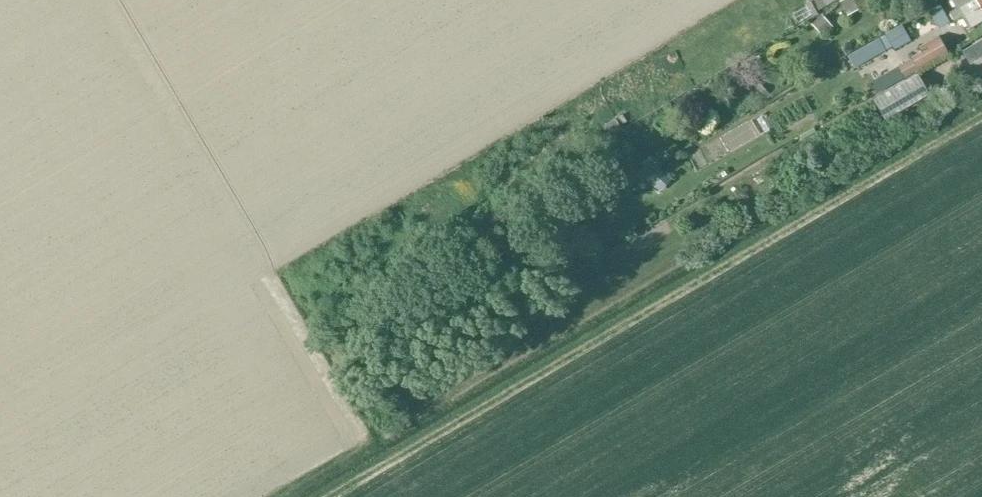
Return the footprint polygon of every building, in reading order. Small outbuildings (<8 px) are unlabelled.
[(839,0),(813,0),(805,4),(813,18),(819,15),(817,12),(839,0)] [(869,4),(867,0),(842,0),(839,2),(847,16),(869,4)] [(956,9),(950,12),(955,22),(962,18),(969,30),(981,23),(981,0),(951,0),(956,9)] [(851,21),(857,31),(872,21),(866,12),(851,21)] [(834,28),(822,15),(812,25),(823,37),(834,28)] [(911,41),(902,25),(886,34),(894,50),(911,41)] [(904,79),(948,54),(938,36),(918,48),(920,52),(910,57),(911,59),(897,67),(904,79)] [(864,60),(885,49),(879,40),(859,50),(860,51),(849,57),(854,66),(864,60)] [(962,52),(970,65),(981,58),(981,41),(962,52)] [(885,60),(852,74),(858,88),(891,74),(885,60)] [(970,72),(979,88),(981,86),(981,66),(970,72)] [(918,75),(873,100),(885,120),(929,94),(918,75)] [(623,115),(602,127),(608,138),(622,130),(619,126),(626,122),(623,115)] [(667,176),(658,167),(645,180),(654,189),(667,176)]
